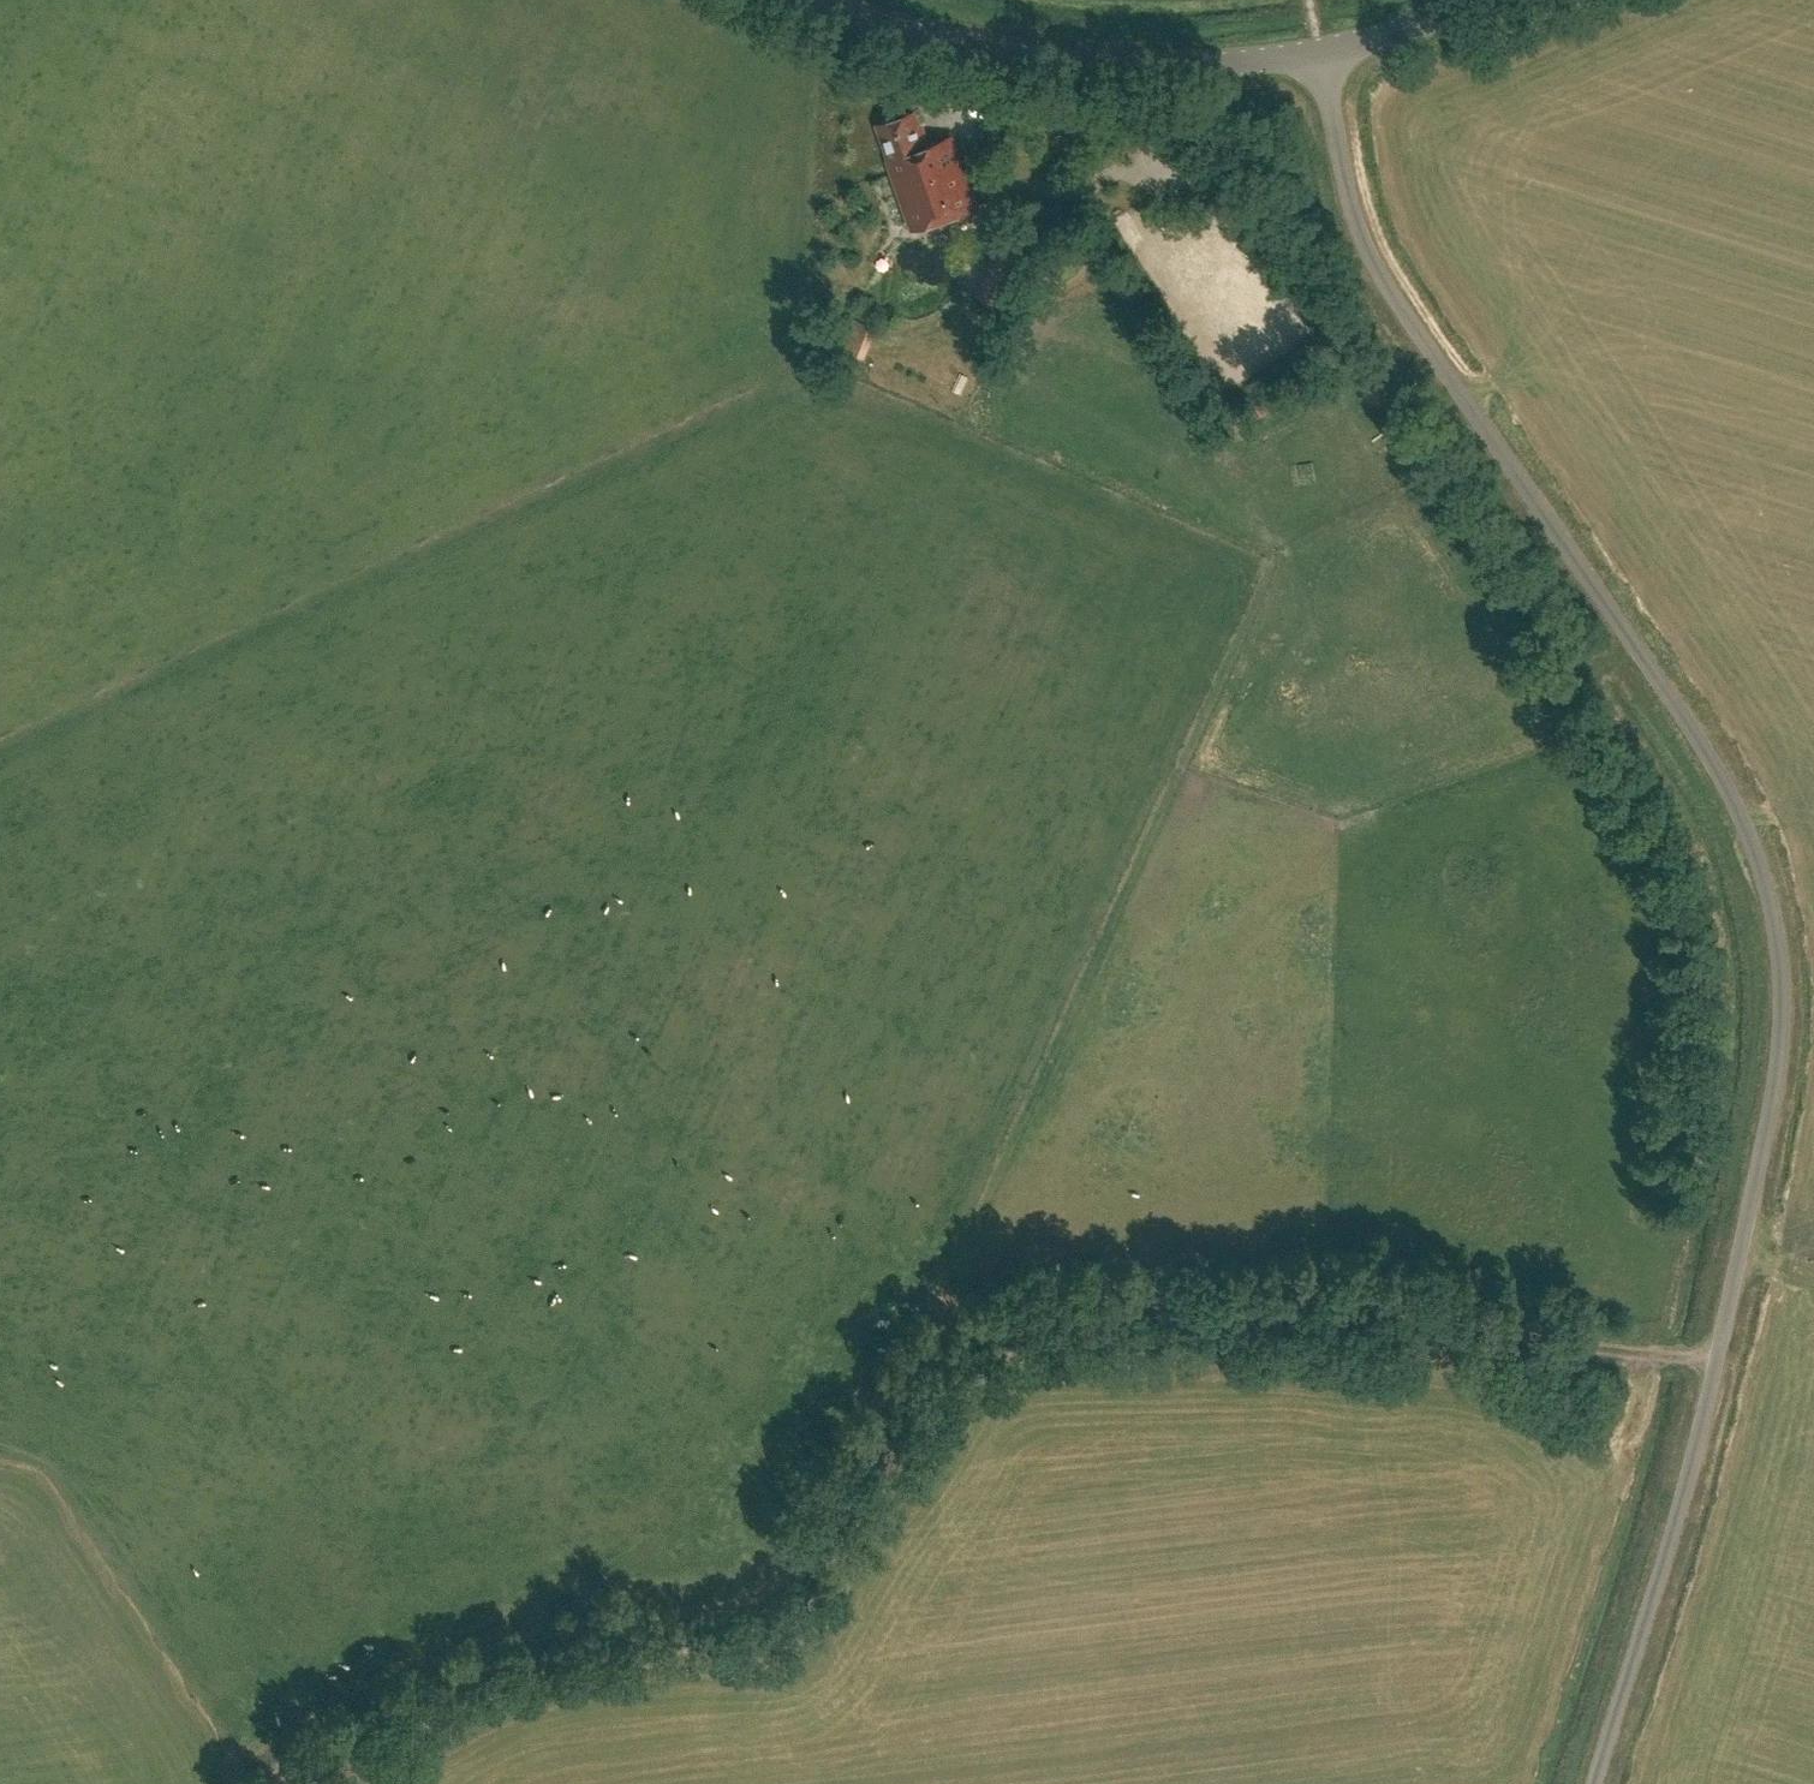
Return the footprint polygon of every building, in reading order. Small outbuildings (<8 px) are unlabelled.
[(926,143),(915,111),(878,123),(890,157),(886,159),(910,230),(978,207),(953,134),(926,143)] [(862,352),(870,355),(880,325),(872,323),(862,352)]
